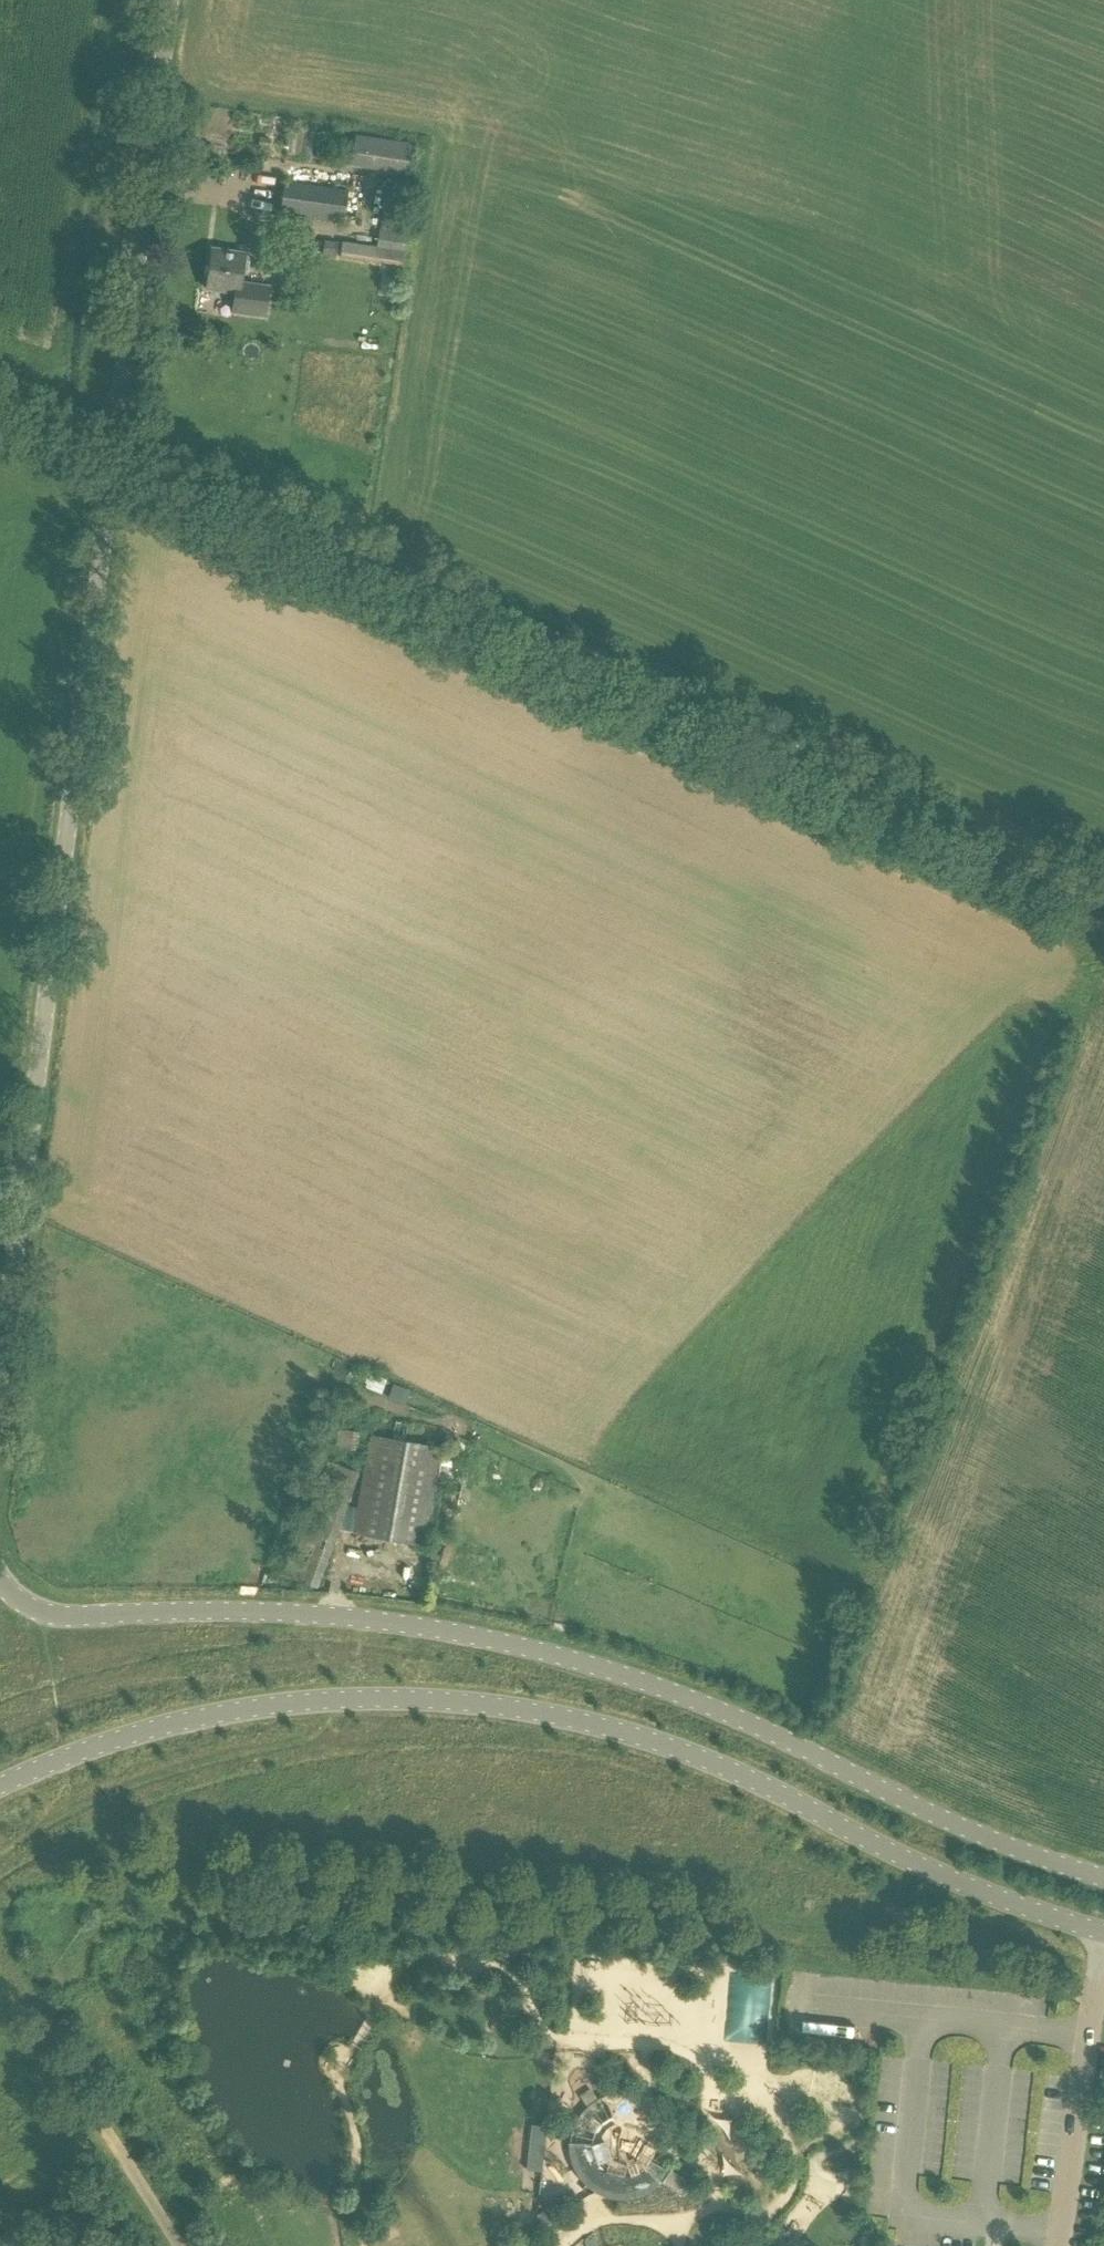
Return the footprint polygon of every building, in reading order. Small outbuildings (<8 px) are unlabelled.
[(407,174),(411,143),(356,135),(350,166),(407,174)] [(318,144),(316,159),(331,162),(334,146),(318,144)] [(343,222),(348,189),(286,180),(280,213),(343,222)] [(403,265),(408,233),(380,228),(377,245),(342,240),(340,255),(403,265)] [(207,289),(234,293),(232,313),(267,317),(271,284),(241,280),(243,270),(244,260),(245,252),(213,248),(207,289)] [(169,456),(172,450),(166,447),(163,453),(169,456)] [(378,1372),(373,1386),(391,1392),(396,1378),(378,1372)] [(355,1448),(358,1432),(339,1428),(336,1445),(355,1448)] [(426,1547),(444,1448),(370,1434),(353,1533),(426,1547)] [(452,1590),(448,1606),(461,1609),(465,1593),(452,1590)] [(779,2047),(779,1981),(739,1981),(739,2048),(779,2047)] [(798,2027),(797,2042),(826,2043),(827,2027),(798,2027)] [(607,2142),(619,2102),(596,2095),(584,2135),(607,2142)] [(690,2182),(670,2169),(669,2171),(667,2173),(666,2175),(665,2177),(663,2179),(662,2180),(682,2194),(690,2182)] [(604,2235),(591,2243),(593,2245),(611,2245),(604,2235)]
